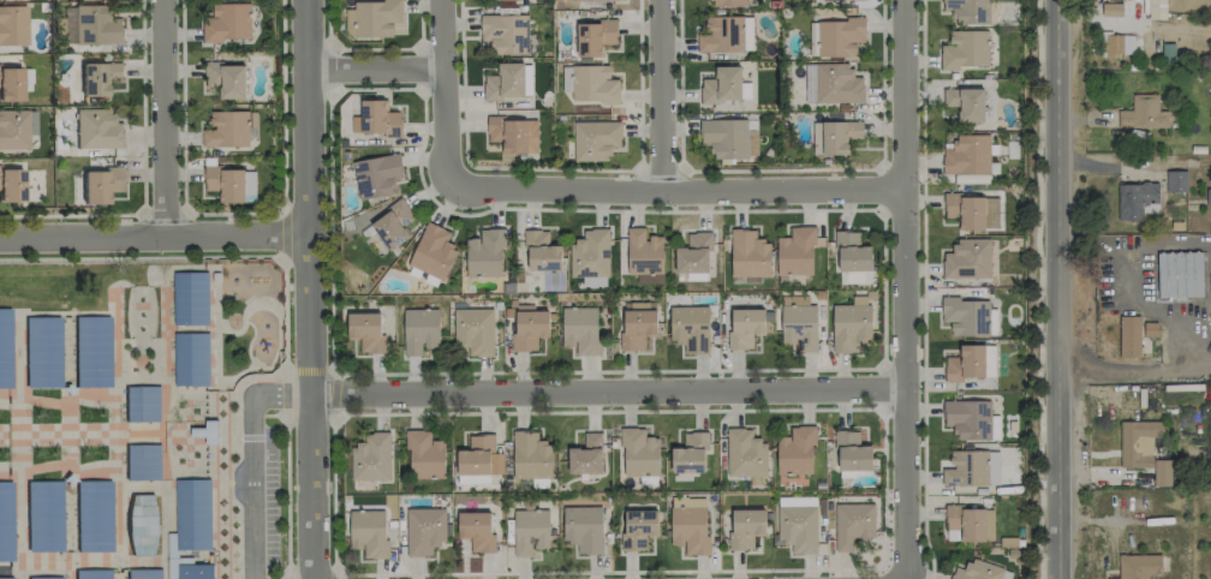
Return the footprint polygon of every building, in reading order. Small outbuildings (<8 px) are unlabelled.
[(402,22),(402,0),(353,1),(353,10),(345,10),(346,38),(393,37),(393,22),(402,22)] [(942,11),(953,11),(953,24),(990,25),(990,0),(942,0),(942,11)] [(1166,19),(1165,0),(1148,0),(1148,20),(1166,19)] [(1122,3),(1101,4),(1102,17),(1122,16),(1122,3)] [(250,4),(212,5),(212,18),(202,18),(202,41),(250,40),(250,4)] [(122,45),(123,22),(111,22),(111,6),(64,5),(63,44),(122,45)] [(26,46),(27,6),(0,6),(0,46),(26,46)] [(528,16),(480,15),(480,41),(492,41),(492,55),(527,55),(528,16)] [(743,17),(705,17),(705,35),(697,35),(697,51),(743,51),(743,17)] [(817,21),(817,57),(856,57),(856,43),(865,43),(865,21),(817,21)] [(576,23),(577,57),(603,56),(602,45),(617,45),(616,22),(576,23)] [(959,65),(988,66),(988,32),(949,32),(949,46),(940,46),(940,70),(959,70),(959,65)] [(1134,35),(1106,35),(1105,56),(1133,56),(1134,35)] [(81,64),(82,97),(108,96),(108,79),(122,79),(121,63),(81,64)] [(524,98),(523,63),(498,63),(498,76),(484,76),(484,98),(524,98)] [(245,65),(205,64),(205,87),(220,88),(219,100),(245,100),(245,65)] [(804,102),(863,104),(864,78),(854,77),(854,65),(805,64),(804,102)] [(22,101),(21,89),(30,89),(29,66),(0,67),(0,102),(22,101)] [(609,66),(571,67),(572,103),(620,102),(619,80),(609,80),(609,66)] [(740,66),(714,67),(715,79),(700,79),(701,104),(719,103),(719,100),(741,100),(740,66)] [(958,123),(984,122),(983,89),(943,90),(943,107),(958,107),(958,123)] [(1117,111),(1117,129),(1169,127),(1168,111),(1158,111),(1158,94),(1131,95),(1131,110),(1117,111)] [(386,100),(361,100),(361,121),(358,121),(358,134),(402,134),(402,112),(386,112),(386,100)] [(75,148),(124,149),(124,123),(114,123),(115,111),(76,110),(75,148)] [(28,151),(29,112),(0,111),(0,150),(28,151)] [(248,112),(210,112),(210,129),(202,129),(202,146),(248,147),(248,112)] [(502,155),(537,154),(536,118),(487,119),(487,142),(502,142),(502,155)] [(574,162),(612,161),(611,147),(621,147),(620,122),(573,123),(574,162)] [(863,139),(862,122),(822,122),(822,155),(848,155),(848,139),(863,139)] [(943,175),(990,175),(990,135),(954,135),(954,150),(943,150),(943,175)] [(353,161),(358,199),(396,194),(394,179),(403,178),(400,155),(353,161)] [(23,201),(22,167),(0,167),(0,202),(23,201)] [(82,171),(82,204),(108,205),(108,191),(122,191),(122,167),(105,167),(105,171),(82,171)] [(255,169),(204,169),(204,192),(220,192),(220,203),(255,203),(255,169)] [(1166,193),(1187,192),(1186,171),(1166,172),(1166,193)] [(1118,185),(1118,221),(1142,220),(1142,210),(1159,210),(1158,184),(1118,185)] [(944,196),(944,218),(959,218),(959,229),(997,229),(998,197),(944,196)] [(406,230),(418,219),(399,199),(369,228),(392,252),(410,234),(406,230)] [(451,233),(426,222),(408,266),(444,281),(457,249),(446,244),(451,233)] [(814,275),(813,227),(790,228),(790,238),(777,238),(777,275),(814,275)] [(467,277),(503,277),(503,229),(480,230),(480,239),(466,239),(467,277)] [(570,277),(609,278),(609,229),(584,229),(583,239),(571,239),(570,277)] [(628,229),(627,275),(637,276),(637,283),(662,283),(663,237),(646,236),(647,229),(628,229)] [(731,277),(770,277),(770,241),(756,241),(756,231),(731,230),(731,277)] [(561,245),(549,246),(549,231),(525,231),(527,271),(562,270),(561,245)] [(872,247),(859,247),(859,232),(835,232),(835,248),(839,248),(839,270),(871,271),(872,247)] [(675,248),(676,274),(709,273),(708,249),(712,249),(712,233),(687,233),(687,248),(675,248)] [(990,240),(952,240),(952,253),(942,253),(942,278),(991,278),(990,240)] [(1157,253),(1158,297),(1201,296),(1200,252),(1157,253)] [(840,283),(871,284),(872,272),(840,271),(840,283)] [(208,323),(172,323),(172,273),(207,273),(208,323)] [(832,305),(833,353),(858,353),(858,340),(871,339),(870,296),(852,297),(852,305),(832,305)] [(781,305),(781,345),(798,344),(798,353),(817,352),(816,305),(809,305),(808,297),(802,297),(802,305),(781,305)] [(990,300),(942,299),(941,322),(950,322),(950,335),(989,336),(990,300)] [(656,335),(656,302),(623,303),(624,332),(620,333),(620,352),(644,351),(644,335),(656,335)] [(670,344),(683,343),(683,355),(710,355),(709,306),(669,307),(670,344)] [(0,308),(0,387),(10,387),(10,308),(0,308)] [(561,308),(562,347),(576,347),(576,356),(599,356),(598,308),(561,308)] [(403,310),(404,356),(422,356),(422,348),(439,348),(438,309),(403,310)] [(453,310),(454,348),(468,348),(468,357),(493,357),(492,309),(453,310)] [(765,335),(764,309),(731,310),(732,331),(727,331),(728,350),(753,349),(753,336),(765,335)] [(513,312),(514,351),(537,351),(537,338),(549,338),(548,311),(513,312)] [(380,313),(347,314),(348,339),(360,339),(360,354),(385,353),(385,336),(381,336),(380,313)] [(59,316),(25,317),(25,388),(60,387),(59,316)] [(109,316),(73,316),(74,387),(111,387),(109,316)] [(1119,358),(1139,359),(1140,317),(1120,316),(1119,358)] [(208,333),(174,333),(174,384),(208,384),(208,333)] [(995,345),(959,346),(959,357),(944,358),(945,380),(995,379),(995,345)] [(159,419),(159,386),(124,386),(124,419),(159,419)] [(943,402),(944,425),(954,425),(954,441),(990,440),(990,401),(943,402)] [(999,440),(999,417),(991,417),(991,440),(999,440)] [(190,428),(191,437),(205,437),(205,445),(218,445),(217,420),(205,421),(205,428),(190,428)] [(1120,468),(1152,468),(1153,438),(1162,438),(1162,422),(1121,421),(1120,468)] [(814,427),(791,426),(790,437),(777,437),(776,474),(813,475),(814,427)] [(622,475),(659,476),(659,438),(645,438),(645,429),(623,428),(622,475)] [(752,438),(752,429),(727,429),(728,477),(766,476),(765,438),(752,438)] [(407,477),(444,478),(445,441),(430,441),(431,431),(408,431),(407,477)] [(551,479),(551,441),(538,441),(538,431),(513,432),(513,479),(551,479)] [(837,471),(872,471),(871,446),(859,446),(859,431),(836,431),(837,471)] [(391,481),(390,432),(364,433),(364,442),(351,442),(352,481),(391,481)] [(568,475),(602,474),(601,433),(584,433),(584,449),(568,449),(568,475)] [(671,449),(672,473),(704,473),(704,451),(709,451),(709,433),(683,433),(684,449),(671,449)] [(504,474),(503,453),(495,454),(494,435),(468,436),(469,450),(457,451),(457,475),(504,474)] [(160,479),(160,446),(125,446),(125,479),(160,479)] [(1170,460),(1154,460),(1154,486),(1170,487),(1170,460)] [(467,476),(467,484),(489,484),(489,476),(467,476)] [(111,479),(74,480),(77,551),(112,551),(111,479)] [(210,479),(175,479),(177,551),(211,550),(210,479)] [(0,480),(0,561),(12,561),(12,480),(0,480)] [(61,482),(25,482),(26,553),(62,551),(61,482)] [(129,495),(128,556),(156,556),(157,495),(129,495)] [(815,497),(778,497),(778,505),(815,506),(815,497)] [(874,504),(834,505),(835,552),(854,552),(854,541),(875,541),(874,504)] [(563,508),(563,543),(577,543),(577,555),(602,554),(601,507),(563,508)] [(671,545),(684,545),(684,555),(706,555),(706,507),(670,508),(671,545)] [(817,507),(778,507),(777,535),(772,535),(772,545),(792,545),(792,554),(816,554),(817,507)] [(960,542),(993,542),(992,507),(945,508),(945,530),(960,530),(960,542)] [(445,545),(445,509),(406,509),(406,556),(432,556),(432,545),(445,545)] [(753,550),(753,536),(765,536),(764,509),(732,510),(732,531),(728,531),(729,551),(753,550)] [(364,559),(387,559),(386,510),(349,511),(350,549),(364,549),(364,559)] [(548,510),(513,511),(514,558),(532,557),(532,549),(549,548),(548,510)] [(658,535),(658,511),(623,511),(623,551),(646,551),(646,535),(658,535)] [(491,512),(457,513),(458,539),(470,539),(471,553),(495,553),(495,535),(491,535),(491,512)] [(1148,575),(1161,575),(1160,555),(1118,555),(1118,578),(1106,578),(1148,578),(1148,575)] [(969,558),(965,571),(954,567),(950,578),(1000,578),(1004,568),(969,558)] [(126,569),(126,578),(161,578),(161,569),(126,569)] [(74,571),(74,578),(109,578),(109,571),(74,571)]
